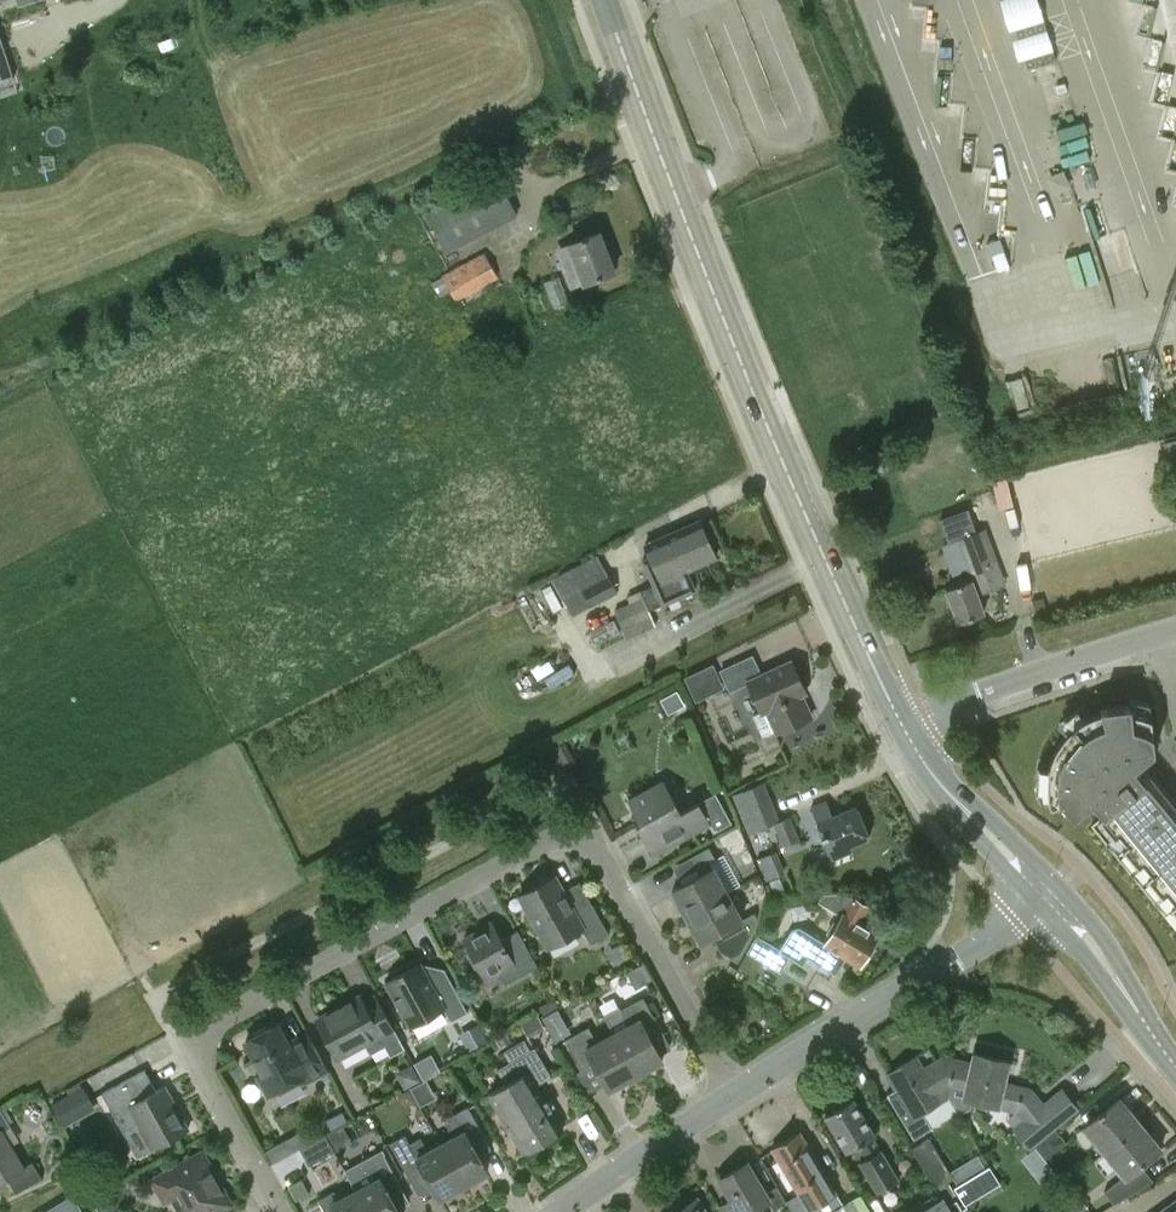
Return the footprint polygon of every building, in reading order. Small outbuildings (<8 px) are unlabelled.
[(13,76),(0,36),(0,80),(13,76)] [(427,215),(447,252),(516,215),(496,178),(427,215)] [(558,248),(567,270),(573,286),(584,282),(585,283),(615,271),(600,232),(558,248)] [(433,283),(440,296),(450,291),(456,301),(497,278),(484,254),(433,283)] [(1163,441),(1169,472),(1175,470),(1175,438),(1163,441)] [(1011,476),(998,478),(1002,505),(1015,503),(1011,476)] [(697,588),(688,568),(717,555),(700,517),(646,542),(652,554),(644,558),(655,582),(642,588),(645,595),(617,608),(629,635),(658,621),(651,607),(664,601),(664,602),(697,588)] [(945,589),(958,623),(983,614),(977,596),(1004,585),(984,530),(956,540),(971,579),(945,589)] [(555,576),(574,611),(615,590),(596,554),(555,576)] [(1043,596),(1031,600),(1036,617),(1048,613),(1043,596)] [(726,665),(755,651),(754,648),(745,652),(741,645),(721,655),(726,665)] [(764,735),(775,730),(776,732),(810,716),(793,679),(798,677),(791,660),(760,674),(751,655),(720,669),(729,688),(747,680),(760,711),(754,713),(764,735)] [(677,691),(661,700),(668,713),(684,704),(677,691)] [(1135,768),(1155,752),(1151,718),(1146,716),(1140,714),(1134,713),(1131,713),(1131,706),(1100,709),(1101,712),(1095,714),(1090,716),(1085,719),(1082,720),(1077,723),(1072,727),(1070,729),(1066,734),(1064,736),(1060,740),(1057,745),(1054,751),(1053,753),(1051,759),(1050,761),(1049,764),(1048,767),(1048,770),(1047,773),(1047,779),(1047,785),(1047,790),(1047,793),(1048,796),(1049,802),(1050,806),(1061,803),(1073,818),(1092,803),(1103,816),(1099,819),(1175,915),(1175,819),(1135,768)] [(640,822),(637,824),(653,855),(711,823),(699,802),(681,812),(664,780),(628,799),(640,822)] [(750,832),(774,822),(779,820),(763,781),(734,793),(750,832)] [(833,807),(836,814),(833,815),(827,801),(811,808),(833,859),(853,850),(851,846),(870,838),(856,805),(843,811),(841,804),(833,807)] [(788,817),(774,823),(783,845),(797,840),(788,817)] [(673,890),(686,914),(727,892),(740,884),(724,854),(716,859),(709,846),(692,856),(674,865),(681,886),(673,890)] [(757,855),(764,878),(783,873),(777,850),(757,855)] [(609,933),(592,902),(575,911),(555,876),(520,895),(548,947),(582,928),(591,943),(609,933)] [(742,919),(727,892),(686,914),(701,942),(712,936),(720,951),(737,960),(755,927),(757,917),(754,912),(742,919)] [(841,916),(824,942),(800,926),(794,928),(781,948),(757,935),(747,952),(781,972),(791,955),(803,963),(808,954),(836,973),(847,957),(860,965),(880,933),(860,920),(869,906),(850,894),(822,894),(818,901),(841,916)] [(778,900),(772,911),(783,917),(788,906),(778,900)] [(505,984),(538,966),(518,930),(501,939),(492,923),(464,938),(470,949),(468,952),(477,967),(480,967),(487,978),(499,972),(505,984)] [(444,1008),(451,1021),(468,1011),(445,968),(429,976),(421,962),(386,982),(410,1026),(444,1008)] [(385,1046),(390,1056),(405,1048),(376,995),(362,1002),(359,996),(317,1019),(338,1057),(364,1043),(370,1054),(385,1046)] [(604,1016),(614,1033),(636,1074),(663,1059),(649,1032),(660,1026),(654,1015),(647,1003),(644,996),(621,1009),(620,1007),(604,1016)] [(556,997),(540,1005),(544,1014),(560,1006),(556,997)] [(653,999),(647,1003),(654,1015),(660,1012),(653,999)] [(538,1014),(523,1023),(529,1033),(544,1024),(538,1014)] [(479,1022),(459,1033),(469,1050),(488,1040),(479,1022)] [(303,1075),(307,1081),(327,1070),(307,1032),(288,1043),(277,1024),(245,1041),(273,1092),(303,1075)] [(609,1089),(636,1074),(614,1033),(598,1042),(589,1026),(565,1040),(581,1069),(594,1062),(609,1089)] [(497,1069),(505,1083),(488,1094),(522,1152),(563,1128),(537,1085),(552,1076),(534,1046),(531,1049),(524,1039),(503,1051),(509,1061),(497,1069)] [(400,1069),(419,1104),(437,1094),(428,1076),(443,1069),(434,1051),(400,1069)] [(952,1079),(950,1087),(967,1091),(966,1097),(1018,1109),(1026,1120),(1015,1129),(1029,1146),(1077,1107),(1063,1090),(1043,1106),(1030,1090),(1002,1083),(1007,1059),(976,1052),(973,1066),(961,1063),(962,1062),(953,1060),(949,1078),(952,1079)] [(915,1057),(887,1073),(898,1090),(888,1096),(914,1138),(925,1131),(932,1127),(923,1112),(948,1096),(950,1087),(952,1079),(949,1078),(953,1060),(944,1058),(924,1070),(915,1057)] [(156,1090),(145,1069),(102,1093),(123,1131),(139,1123),(152,1148),(189,1128),(165,1086),(156,1090)] [(55,1103),(62,1115),(65,1121),(97,1104),(86,1085),(55,1103)] [(410,1088),(398,1094),(405,1107),(417,1101),(410,1088)] [(901,1180),(875,1139),(878,1137),(855,1099),(826,1116),(849,1154),(862,1146),(870,1158),(862,1163),(880,1192),(901,1180)] [(1085,1127),(1105,1151),(1139,1124),(1119,1099),(1085,1127)] [(454,1137),(441,1144),(463,1185),(488,1172),(472,1143),(484,1136),(468,1106),(444,1119),(454,1137)] [(0,1108),(0,1109),(0,1182),(7,1178),(16,1192),(42,1177),(33,1161),(24,1166),(3,1131),(11,1126),(0,1108)] [(332,1130),(348,1121),(342,1111),(326,1120),(332,1130)] [(1160,1149),(1139,1124),(1105,1151),(1124,1175),(1104,1192),(1114,1204),(1152,1181),(1140,1166),(1160,1149)] [(1066,1141),(1056,1129),(1035,1146),(1045,1158),(1066,1141)] [(307,1142),(300,1131),(267,1150),(273,1161),(307,1142)] [(794,1211),(872,1211),(861,1193),(843,1204),(800,1131),(773,1147),(800,1193),(787,1201),(794,1211)] [(325,1134),(300,1148),(309,1165),(335,1151),(325,1134)] [(439,1198),(463,1185),(441,1144),(428,1151),(421,1137),(410,1143),(405,1135),(390,1143),(409,1177),(423,1169),(439,1198)] [(915,1148),(929,1172),(945,1162),(931,1138),(915,1148)] [(356,1190),(368,1211),(399,1211),(386,1188),(398,1181),(382,1151),(358,1164),(369,1183),(356,1190)] [(230,1203),(202,1153),(154,1179),(166,1201),(177,1195),(183,1204),(178,1206),(182,1211),(215,1211),(230,1203)] [(945,1162),(929,1172),(937,1185),(953,1175),(945,1162)] [(787,1201),(776,1184),(764,1191),(747,1163),(721,1179),(740,1209),(735,1211),(763,1211),(759,1205),(768,1199),(774,1209),(787,1201)] [(989,1165),(954,1186),(965,1204),(1000,1183),(989,1165)] [(300,1176),(287,1183),(296,1200),(309,1193),(300,1176)] [(356,1190),(339,1199),(334,1191),(319,1199),(325,1211),(368,1211),(356,1190)] [(948,1204),(941,1193),(909,1211),(953,1211),(948,1204)] [(1157,1211),(1175,1211),(1175,1199),(1157,1211)] [(948,1204),(953,1211),(958,1211),(962,1209),(956,1200),(948,1204)] [(693,1201),(675,1211),(700,1211),(693,1201)] [(112,1203),(99,1210),(100,1211),(117,1211),(112,1203)]
